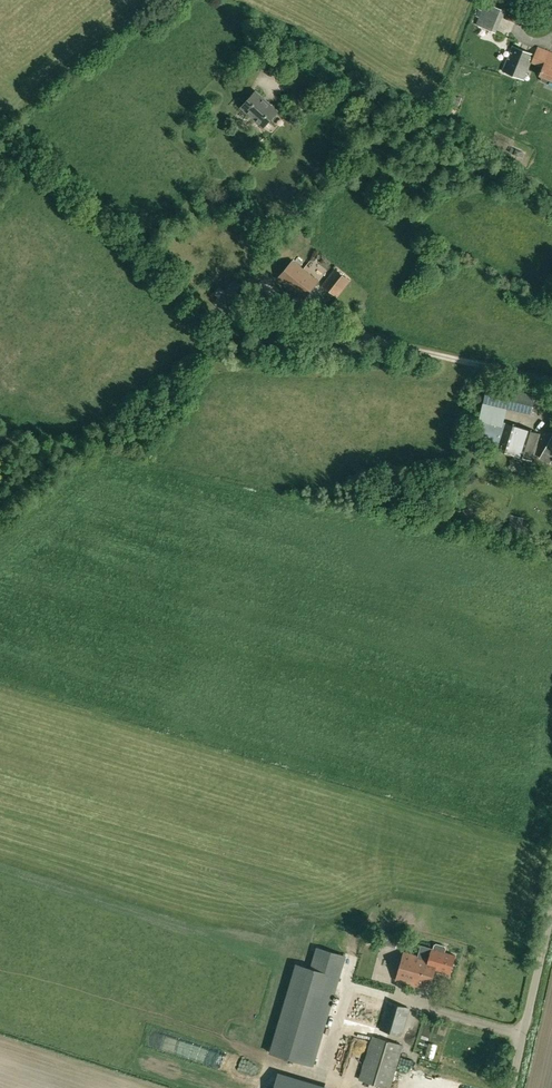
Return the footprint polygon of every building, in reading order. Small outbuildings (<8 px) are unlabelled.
[(496,7),(487,3),(484,11),(479,9),(476,15),(481,17),(478,26),(479,26),(487,29),(496,7)] [(523,80),(533,54),(513,46),(503,71),(523,80)] [(538,48),(532,62),(543,67),(539,76),(540,76),(542,76),(541,78),(542,81),(545,83),(548,81),(549,79),(550,80),(550,82),(551,83),(551,54),(538,48)] [(278,111),(256,91),(241,107),(263,127),(278,111)] [(458,106),(461,98),(449,94),(445,101),(458,106)] [(525,153),(512,147),(510,153),(523,158),(525,153)] [(318,281),(293,260),(277,278),(303,300),(318,281)] [(323,284),(337,296),(350,280),(335,269),(323,284)] [(214,303),(225,313),(241,297),(235,290),(239,286),(235,281),(214,303)] [(531,414),(535,396),(488,385),(483,403),(531,414)] [(540,434),(486,417),(478,443),(531,460),(540,434)] [(540,457),(550,463),(551,459),(551,437),(540,457)] [(472,513),(470,509),(463,509),(460,515),(464,521),(470,520),(473,515),(472,513)] [(511,515),(508,528),(520,531),(523,518),(511,515)] [(433,949),(432,949),(429,959),(404,952),(396,980),(430,989),(435,970),(450,974),(455,955),(445,952),(446,948),(445,946),(436,944),(434,945),(433,949)] [(286,1063),(329,1075),(345,1019),(359,968),(359,966),(331,958),(325,979),(311,975),(286,1063)] [(381,975),(359,968),(345,1019),(375,1027),(383,1001),(387,1002),(379,1029),(401,1036),(409,1008),(392,1003),(394,996),(386,993),(387,987),(378,985),(381,975)] [(403,1045),(372,1035),(359,1079),(388,1087),(390,1087),(403,1045)] [(502,1063),(504,1053),(497,1051),(495,1051),(493,1061),(502,1063)] [(274,1087),(313,1087),(277,1077),(274,1087)]
